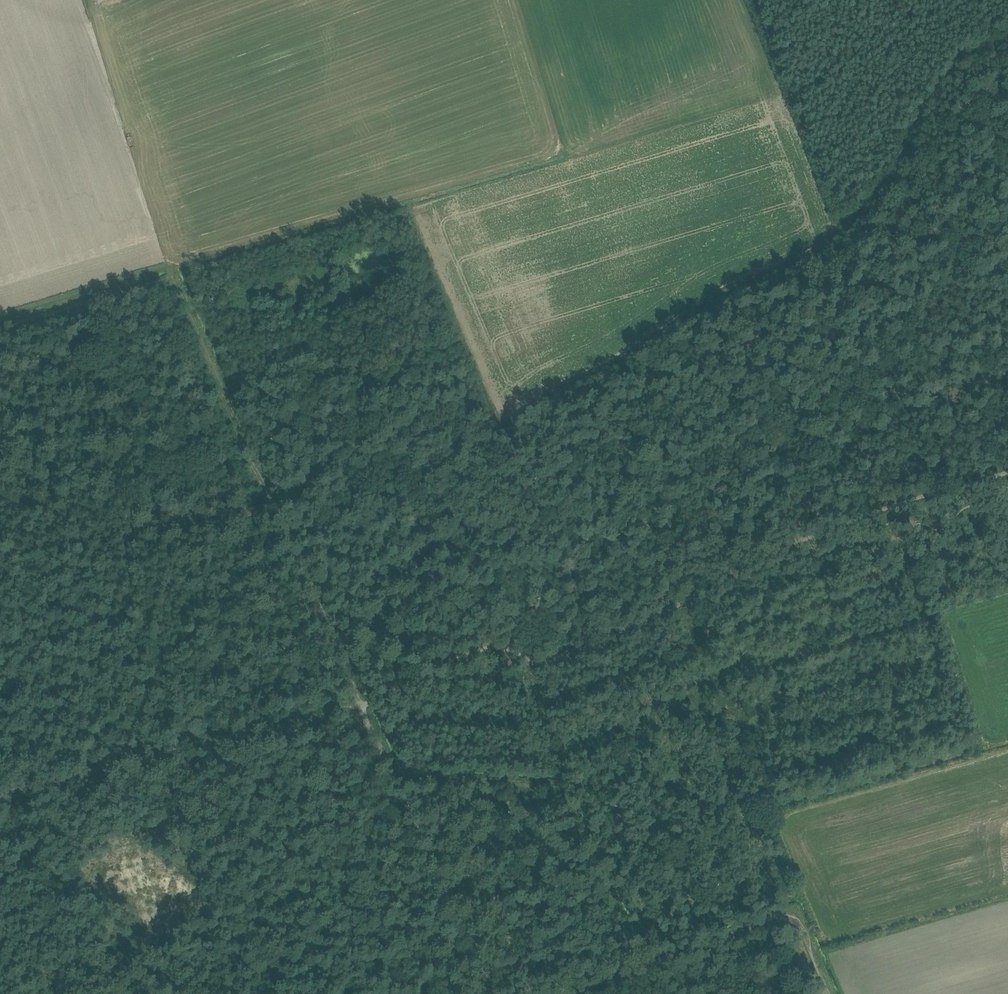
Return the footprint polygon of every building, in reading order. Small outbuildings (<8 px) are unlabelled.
[(176,165),(163,168),(164,174),(178,171),(176,165)]
